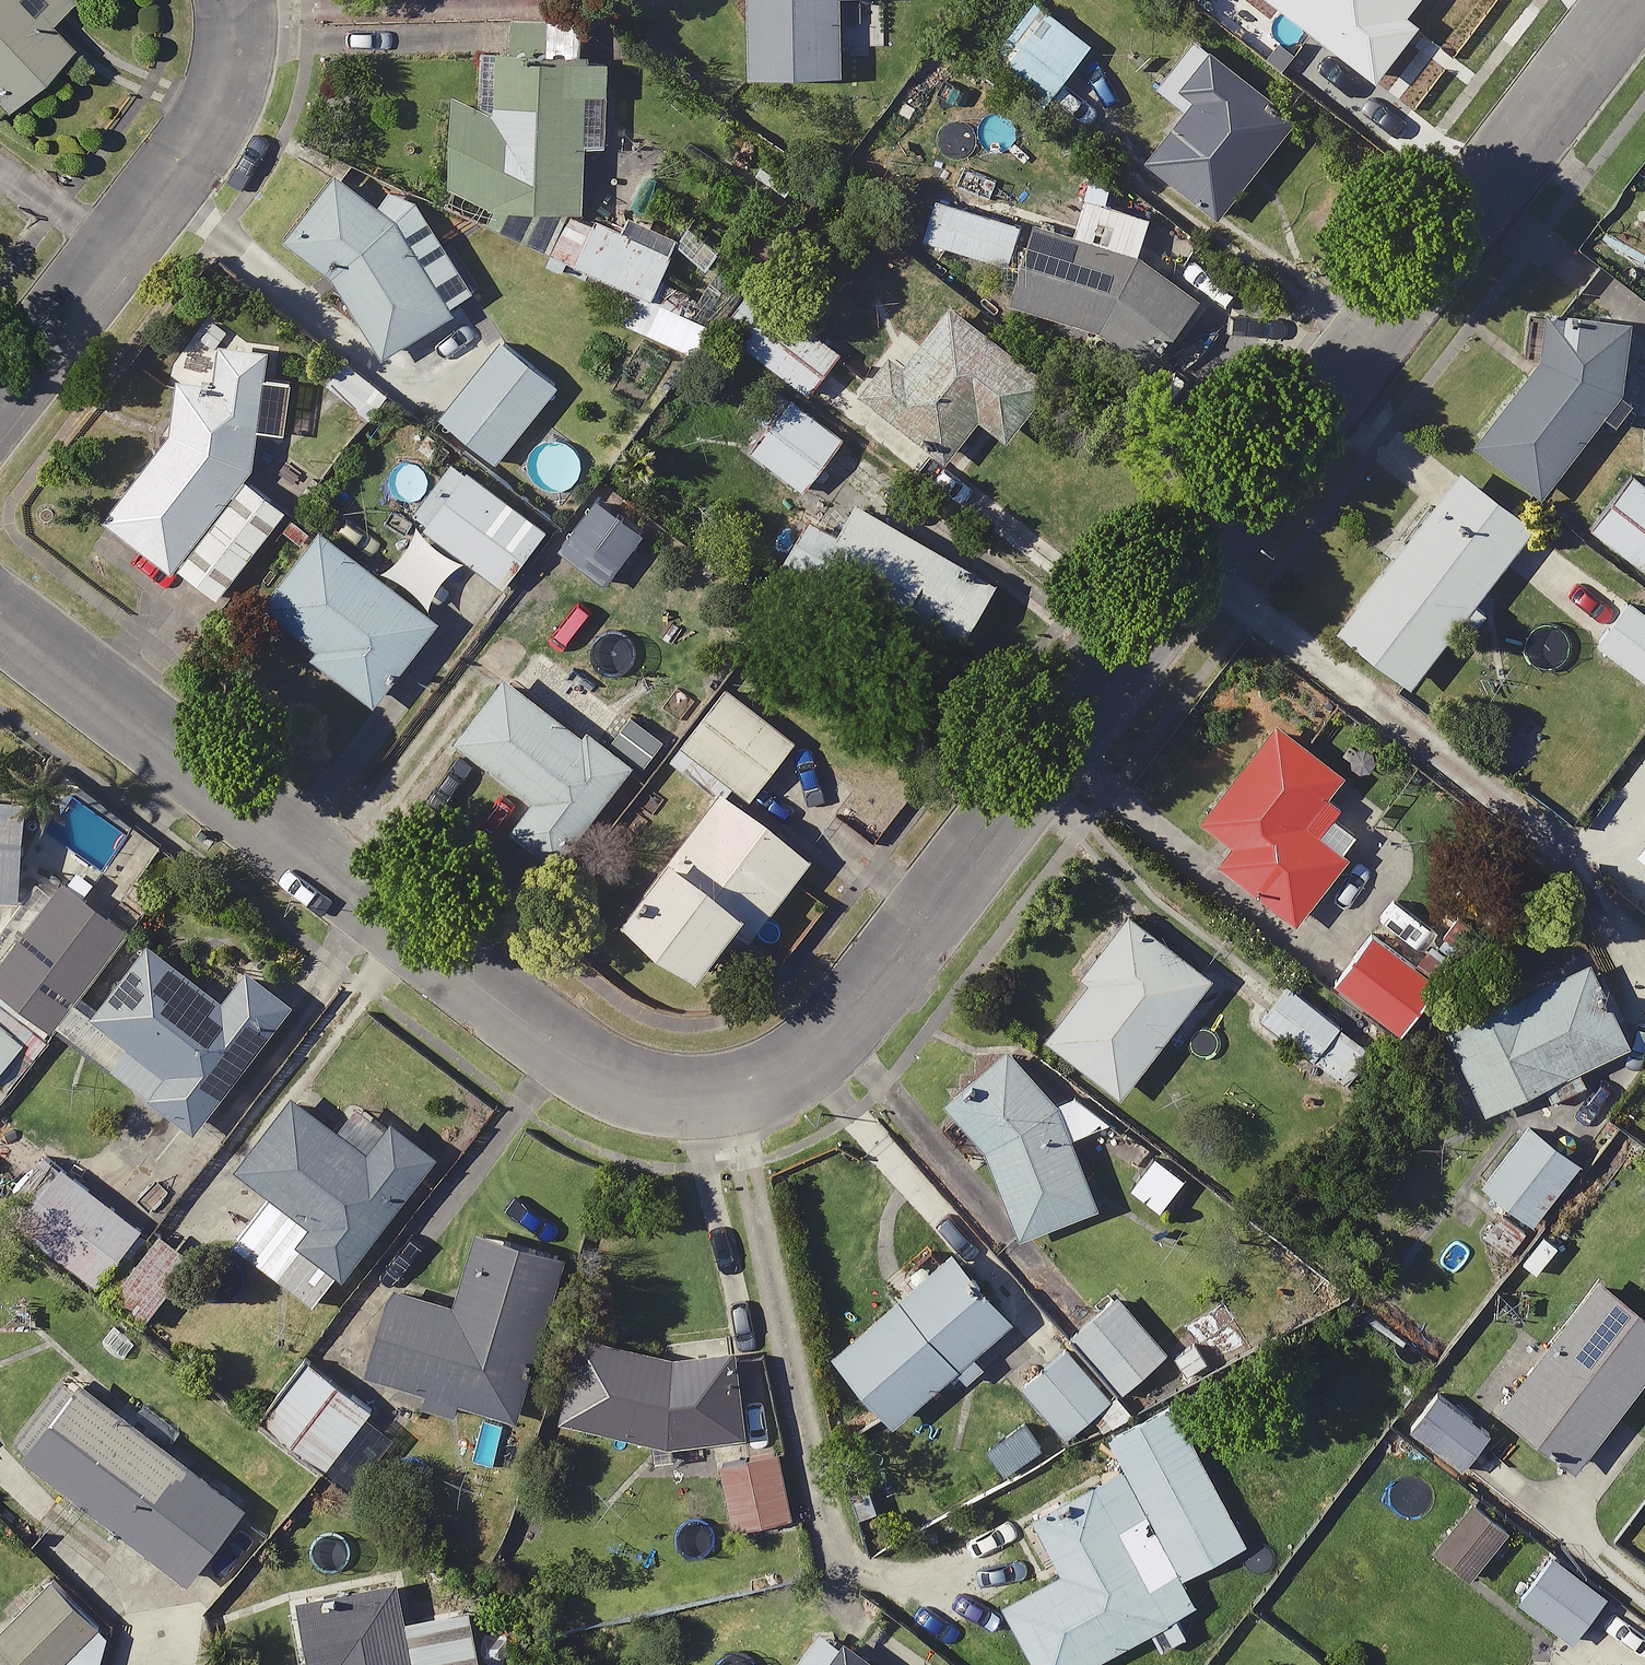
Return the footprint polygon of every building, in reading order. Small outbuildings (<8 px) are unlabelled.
[(54,41),(34,22),(55,0),(0,0),(0,96),(54,41)] [(870,0),(739,0),(739,67),(828,68),(828,6),(870,6),(870,0)] [(1026,0),(976,0),(944,45),(1032,107),(1080,38),(1026,0)] [(672,230),(571,192),(573,140),(592,141),(598,54),(571,52),(574,13),(489,7),(482,101),(436,98),(431,178),(475,198),(470,215),(494,226),(645,296),(672,230)] [(1285,112),(1182,32),(1144,80),(1174,103),(1133,155),(1207,212),(1285,112)] [(444,291),(327,172),(273,225),(328,281),(322,287),(384,350),(444,291)] [(914,233),(1006,262),(994,299),(1090,330),(1136,363),(1189,290),(1125,244),(1137,208),(1069,185),(1056,222),(1013,208),(931,182),(914,233)] [(829,348),(742,280),(709,322),(797,389),(829,348)] [(1041,374),(936,299),(892,361),(875,349),(847,389),(937,454),(966,413),(997,436),(1041,374)] [(1521,306),(1519,361),(1460,435),(1532,491),(1592,416),(1612,428),(1625,407),(1608,397),(1612,310),(1521,306)] [(245,451),(258,344),(207,335),(201,376),(164,370),(156,421),(93,516),(211,593),(272,499),(231,472),(245,451)] [(545,384),(490,338),(429,412),(484,457),(545,384)] [(375,386),(333,356),(316,379),(358,410),(375,386)] [(833,434),(761,379),(740,407),(758,420),(739,444),(793,486),(833,434)] [(1520,520),(1444,463),(1324,624),(1401,680),(1520,520)] [(537,527),(455,464),(412,519),(494,583),(537,527)] [(1620,469),(1580,523),(1644,571),(1644,488),(1620,469)] [(628,503),(600,478),(563,519),(590,544),(628,503)] [(981,583),(842,497),(823,528),(796,510),(767,556),(879,626),(892,604),(947,638),(981,583)] [(428,613),(308,523),(251,599),(304,639),(298,648),(363,698),(428,613)] [(1619,595),(1585,639),(1638,681),(1644,672),(1644,615),(1619,595)] [(544,674),(503,642),(437,727),(520,792),(497,821),(544,857),(621,757),(533,689),(544,674)] [(697,780),(705,768),(740,793),(759,766),(786,785),(810,752),(711,681),(660,753),(697,780)] [(1332,769),(1263,716),(1187,814),(1221,840),(1208,857),(1286,917),(1350,833),(1307,801),(1332,769)] [(800,850),(710,781),(610,912),(678,965),(722,908),(743,924),(800,850)] [(0,793),(0,892),(7,892),(13,794),(0,793)] [(1625,848),(1644,862),(1644,821),(1625,848)] [(1198,975),(1116,910),(1075,963),(1027,1024),(1109,1089),(1198,975)] [(1424,982),(1360,930),(1324,973),(1388,1026),(1424,982)] [(211,993),(136,935),(80,1007),(118,1037),(100,1060),(183,1124),(281,997),(235,961),(211,993)] [(1616,1039),(1574,955),(1431,1026),(1471,1106),(1532,1076),(1542,1095),(1575,1079),(1567,1063),(1616,1039)] [(1363,1048),(1274,978),(1248,1010),(1338,1080),(1363,1048)] [(0,1019),(0,1048),(14,1030),(0,1019)] [(1087,1196),(1011,1045),(936,1083),(1012,1233),(1087,1196)] [(354,1147),(281,1089),(225,1160),(262,1189),(225,1237),(307,1301),(424,1151),(378,1115),(354,1147)] [(1568,1159),(1516,1117),(1468,1177),(1520,1219),(1568,1159)] [(31,1144),(0,1187),(0,1221),(132,1315),(178,1250),(31,1144)] [(1174,1174),(1143,1150),(1119,1181),(1150,1206),(1174,1174)] [(353,1370),(414,1387),(409,1405),(443,1414),(448,1396),(505,1412),(551,1247),(463,1223),(442,1296),(378,1279),(353,1370)] [(999,1316),(939,1247),(822,1348),(882,1418),(946,1362),(958,1375),(971,1363),(960,1350),(999,1316)] [(1586,1274),(1489,1404),(1567,1462),(1644,1359),(1644,1319),(1586,1274)] [(1111,1287),(1060,1329),(1112,1393),(1163,1351),(1111,1287)] [(661,1454),(664,1441),(738,1430),(724,1340),(661,1350),(565,1330),(547,1414),(642,1434),(639,1450),(661,1454)] [(1101,1390),(1052,1336),(1005,1378),(1053,1433),(1101,1390)] [(358,1404),(297,1359),(254,1417),(315,1463),(358,1404)] [(233,1501),(63,1369),(6,1443),(176,1575),(233,1501)] [(1480,1427),(1424,1384),(1396,1422),(1451,1464),(1480,1427)] [(1161,1399),(1100,1432),(1140,1507),(1103,1526),(1080,1483),(1011,1521),(1039,1572),(992,1598),(1028,1664),(1062,1664),(1139,1623),(1150,1644),(1175,1631),(1164,1610),(1184,1600),(1170,1574),(1236,1538),(1161,1399)] [(780,1510),(767,1449),(710,1461),(723,1522),(780,1510)] [(1499,1521),(1459,1493),(1423,1546),(1463,1573),(1499,1521)] [(1597,1591),(1541,1550),(1507,1595),(1563,1637),(1597,1591)] [(98,1631),(43,1575),(0,1617),(0,1644),(20,1664),(96,1664),(98,1631)] [(383,1579),(282,1598),(295,1664),(470,1664),(458,1601),(389,1614),(383,1579)] [(805,1617),(770,1664),(870,1664),(805,1617)]
